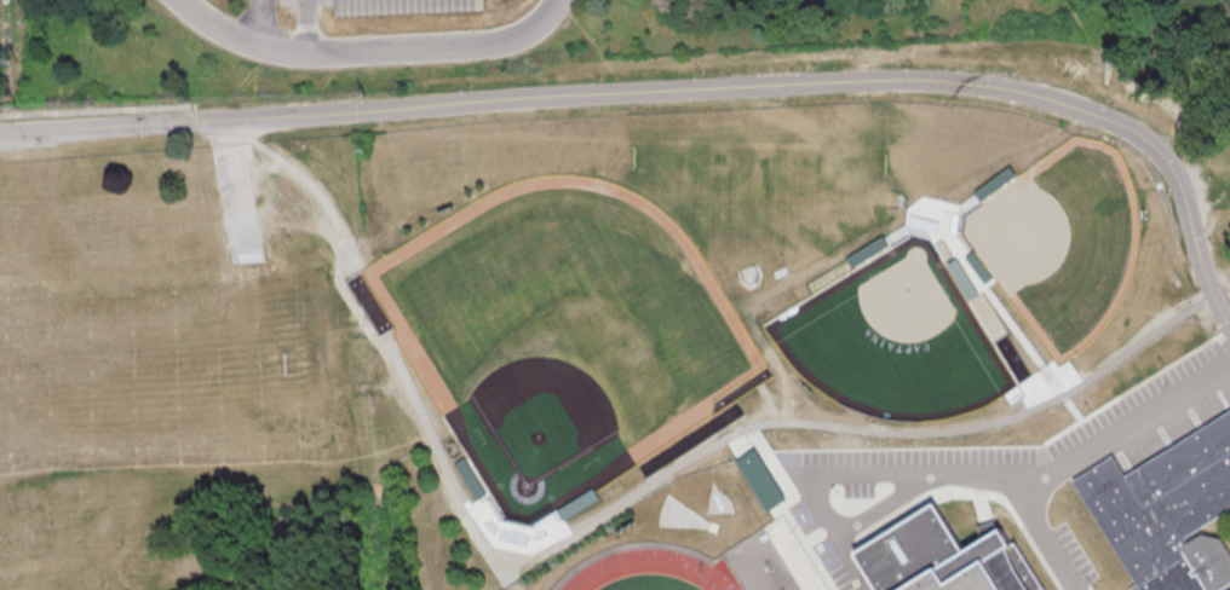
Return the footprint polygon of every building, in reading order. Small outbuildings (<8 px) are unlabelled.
[(1122,480),(1229,413),(1229,511),(1183,540),(1185,545),(1202,536),(1220,542),(1229,558),(1229,585),(1222,589),(1136,589),(1071,484),(1110,459),(1122,480)] [(736,468),(769,519),(789,504),(757,453),(736,468)] [(472,484),(488,508),(496,502),(481,479),(472,484)] [(544,522),(548,531),(579,511),(575,504),(544,522)] [(1004,540),(973,559),(942,510),(860,561),(877,589),(1036,589),(1004,540)]
